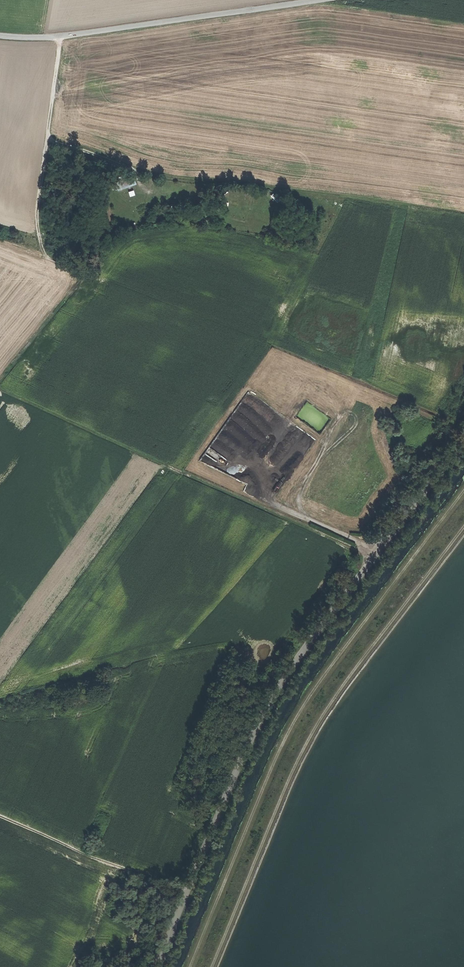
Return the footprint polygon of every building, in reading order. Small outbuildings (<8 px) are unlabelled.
[(118,191),(136,184),(133,177),(115,183),(118,191)]
